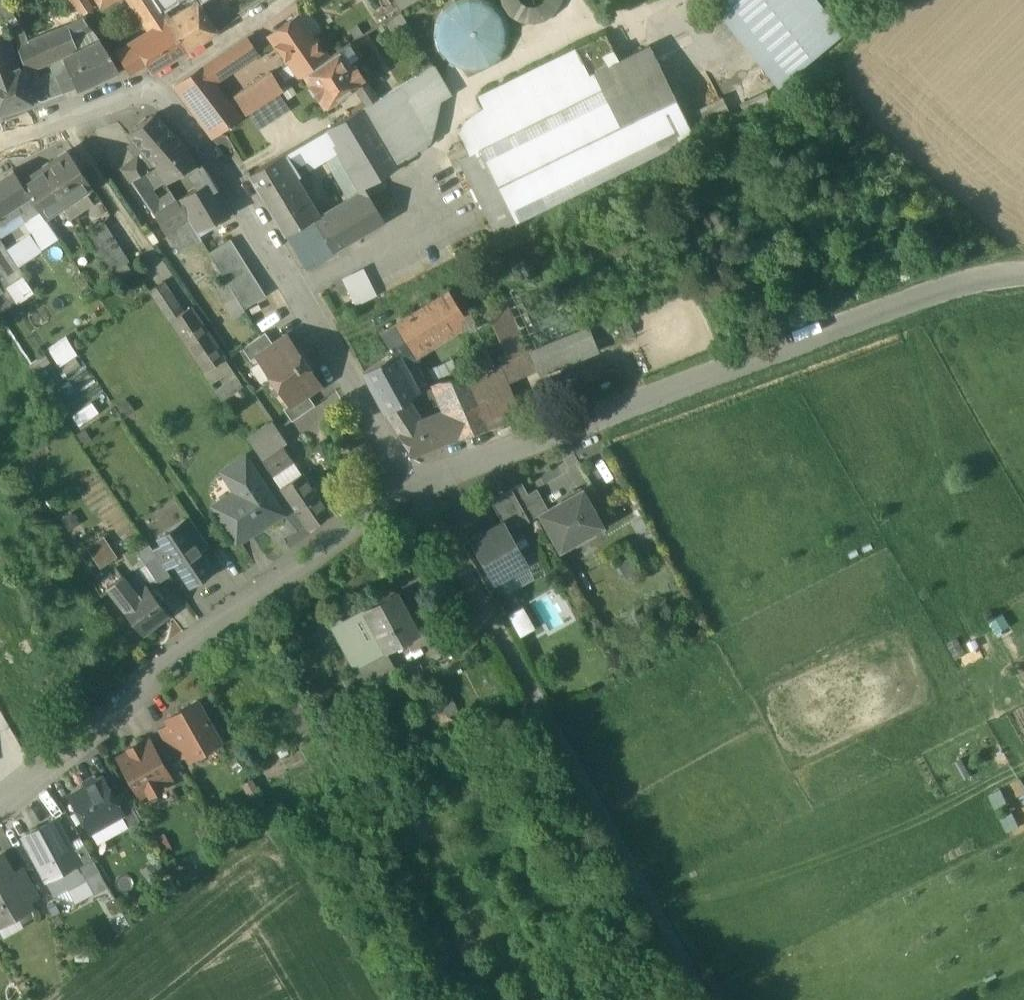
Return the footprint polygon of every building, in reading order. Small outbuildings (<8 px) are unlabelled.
[(0,0),(0,15),(4,22),(13,17),(4,0),(0,0)] [(89,9),(86,0),(68,0),(73,14),(89,9)] [(149,22),(161,14),(159,12),(152,0),(134,0),(149,22)] [(173,0),(152,0),(159,12),(174,2),(173,0)] [(490,65),(500,57),(506,46),(508,33),(505,21),(499,11),(489,3),(481,0),(462,0),(454,3),(444,11),(438,22),(436,34),(438,47),(445,57),(454,65),(466,69),(479,69),(490,65)] [(510,23),(564,9),(562,0),(504,0),(510,23)] [(714,2),(778,82),(823,44),(788,0),(717,0),(714,2)] [(817,0),(788,0),(823,44),(841,30),(817,0)] [(197,3),(166,22),(185,51),(217,32),(197,3)] [(84,19),(68,25),(73,38),(91,28),(84,19)] [(309,42),(294,19),(277,30),(275,44),(284,57),(289,54),(302,73),(327,56),(316,41),(309,42)] [(166,22),(133,43),(146,62),(152,71),(185,51),(166,22)] [(68,25),(41,36),(49,60),(77,49),(73,38),(68,25)] [(23,26),(13,30),(19,45),(31,40),(23,26)] [(254,32),(213,60),(222,73),(263,45),(254,32)] [(604,33),(477,94),(483,106),(498,137),(594,91),(587,75),(618,60),(605,33),(604,33)] [(19,45),(11,48),(20,72),(49,60),(41,36),(31,40),(19,45)] [(0,41),(0,114),(15,109),(20,111),(27,108),(30,103),(32,102),(30,97),(36,95),(31,81),(24,83),(20,72),(11,48),(8,39),(0,41)] [(99,40),(63,58),(66,66),(76,89),(95,82),(118,71),(110,55),(99,40)] [(349,42),(338,49),(348,63),(352,60),(353,61),(358,57),(349,42)] [(133,43),(117,53),(129,71),(146,62),(133,43)] [(618,60),(587,75),(594,91),(622,76),(659,150),(693,133),(649,45),(618,60)] [(348,63),(338,49),(327,56),(302,73),(303,74),(310,85),(308,87),(312,94),(315,92),(322,105),(353,85),(364,78),(353,61),(352,60),(348,63)] [(284,57),(284,64),(271,72),(281,88),(303,74),(302,73),(289,54),(284,57)] [(213,60),(174,87),(189,107),(214,88),(210,82),(222,73),(213,60)] [(433,64),(375,96),(431,103),(451,92),(433,64)] [(66,66),(53,71),(61,95),(76,89),(66,66)] [(53,71),(40,76),(48,99),(61,95),(53,71)] [(270,71),(234,95),(245,112),(281,88),(271,72),(270,71)] [(467,152),(459,155),(473,186),(478,195),(494,229),(659,150),(622,76),(594,91),(498,137),(467,152)] [(364,78),(353,85),(364,102),(375,96),(364,78)] [(214,88),(189,107),(209,135),(235,118),(214,88)] [(811,91),(658,161),(674,195),(827,125),(811,91)] [(247,114),(256,127),(287,106),(277,92),(247,114)] [(364,102),(360,105),(393,159),(426,139),(424,136),(402,100),(375,96),(364,102)] [(425,107),(431,103),(402,100),(424,136),(430,133),(424,123),(432,119),(425,107)] [(360,105),(325,125),(339,148),(360,184),(395,163),(393,159),(360,105)] [(483,106),(464,117),(457,133),(462,143),(467,152),(498,137),(483,106)] [(174,134),(156,113),(127,135),(132,142),(145,156),(174,134)] [(325,125),(294,143),(303,158),(311,154),(315,161),(339,148),(325,125)] [(174,134),(145,156),(153,166),(157,171),(186,150),(188,149),(174,134)] [(145,156),(132,142),(126,147),(133,156),(134,156),(148,170),(153,166),(145,156)] [(473,186),(459,155),(467,152),(462,143),(446,152),(457,172),(467,191),(469,189),(468,188),(473,186)] [(186,150),(157,171),(161,176),(165,183),(195,163),(186,150)] [(67,152),(21,182),(30,195),(38,208),(44,216),(90,186),(67,152)] [(276,153),(246,171),(282,231),(313,213),(276,153)] [(148,170),(134,156),(133,156),(119,168),(141,197),(157,185),(154,181),(161,176),(157,171),(153,166),(148,170)] [(195,188),(176,199),(189,221),(196,232),(231,212),(214,182),(201,165),(188,173),(195,188)] [(0,179),(0,215),(16,204),(30,195),(21,182),(13,170),(0,179)] [(473,186),(468,188),(469,189),(473,198),(478,195),(473,186)] [(365,189),(314,218),(320,230),(329,247),(382,218),(365,189)] [(171,192),(161,199),(166,206),(176,199),(171,192)] [(166,206),(153,214),(166,234),(189,221),(176,199),(166,206)] [(0,215),(0,225),(20,212),(16,204),(0,215)] [(44,216),(38,208),(24,217),(35,233),(32,235),(41,250),(59,238),(44,216)] [(189,221),(166,234),(179,252),(200,239),(196,232),(189,221)] [(103,222),(84,235),(109,274),(128,262),(103,222)] [(320,230),(291,247),(303,266),(331,250),(329,247),(320,230)] [(32,235),(9,250),(10,253),(19,265),(41,250),(32,235)] [(10,253),(9,250),(0,237),(0,259),(10,253)] [(254,273),(232,239),(209,252),(230,287),(254,273)] [(678,244),(527,310),(541,342),(692,275),(678,244)] [(0,259),(0,270),(11,287),(27,277),(19,265),(10,253),(0,259)] [(362,265),(339,275),(351,303),(374,294),(362,265)] [(254,273),(230,287),(244,308),(267,295),(254,273)] [(526,307),(516,285),(504,296),(502,297),(508,310),(507,311),(526,352),(530,351),(542,345),(541,342),(527,310),(526,307)] [(448,291),(394,325),(412,352),(457,324),(454,317),(463,313),(448,291)] [(171,294),(156,304),(169,323),(172,320),(183,312),(171,294)] [(508,310),(502,297),(484,305),(508,359),(526,352),(507,311),(508,310)] [(463,313),(454,317),(457,324),(474,362),(478,371),(495,365),(508,359),(484,305),(463,313)] [(222,355),(189,307),(183,312),(172,320),(204,368),(214,361),(222,355)] [(412,352),(394,325),(381,334),(392,353),(393,352),(400,365),(414,356),(412,352)] [(542,345),(530,351),(538,370),(595,347),(588,328),(542,345)] [(265,333),(242,349),(250,361),(257,356),(256,356),(273,344),(265,333)] [(62,374),(81,362),(62,335),(44,348),(62,374)] [(294,347),(286,335),(273,344),(256,356),(257,356),(273,380),(306,358),(301,349),(294,347)] [(508,359),(495,365),(504,384),(538,370),(530,351),(526,352),(508,359)] [(392,353),(363,371),(384,411),(404,400),(417,393),(400,365),(393,352),(392,353)] [(306,358),(273,380),(289,404),(290,405),(306,394),(320,385),(311,373),(312,366),(306,358)] [(204,368),(200,370),(211,386),(224,377),(214,361),(204,368)] [(474,362),(466,366),(470,375),(478,371),(474,362)] [(470,375),(467,376),(487,425),(517,414),(504,384),(495,365),(478,371),(470,375)] [(466,374),(440,380),(433,383),(446,412),(457,437),(487,425),(467,376),(466,374)] [(236,376),(214,390),(221,401),(243,387),(236,376)] [(306,394),(290,405),(289,404),(283,409),(291,421),(314,405),(306,394)] [(90,400),(68,413),(75,425),(97,411),(90,400)] [(404,400),(384,411),(398,432),(419,424),(404,400)] [(419,424),(398,432),(413,454),(457,437),(446,412),(419,424)] [(272,421),(246,438),(261,460),(282,446),(286,443),(272,421)] [(282,446),(261,460),(271,475),(292,461),(282,446)] [(240,489),(213,506),(236,540),(252,529),(249,525),(277,507),(244,457),(227,469),(240,489)] [(292,461),(271,475),(280,488),(301,474),(292,461)] [(301,474),(280,488),(308,529),(329,515),(301,474)] [(521,484),(511,489),(517,500),(527,494),(521,484)] [(517,500),(511,489),(490,501),(502,522),(514,543),(524,537),(518,527),(529,521),(517,500)] [(527,494),(517,500),(529,521),(541,514),(548,510),(536,489),(527,494)] [(548,510),(541,514),(560,548),(575,539),(578,545),(593,537),(590,531),(600,525),(581,491),(548,510)] [(208,545),(189,517),(180,524),(199,552),(208,545)] [(502,522),(471,540),(494,582),(526,564),(514,543),(502,522)] [(199,552),(180,524),(159,538),(175,562),(190,585),(211,570),(199,552)] [(98,566),(115,554),(100,534),(83,546),(98,566)] [(163,544),(153,551),(157,557),(165,569),(175,562),(163,544)] [(149,546),(137,554),(145,565),(157,557),(153,551),(149,546)] [(157,557),(145,565),(157,584),(169,575),(165,569),(157,557)] [(127,582),(121,575),(107,586),(121,605),(146,586),(137,574),(127,582)] [(121,605),(120,605),(142,633),(167,614),(146,586),(121,605)] [(390,595),(363,609),(379,640),(386,651),(418,633),(400,601),(395,604),(390,595)] [(522,607),(509,615),(520,636),(534,628),(522,607)] [(379,640),(363,610),(331,628),(347,657),(379,640)] [(379,640),(347,657),(365,690),(386,678),(387,680),(391,678),(390,676),(396,672),(385,651),(386,651),(379,640)] [(196,702),(166,718),(169,723),(186,754),(189,758),(218,742),(196,702)] [(186,754),(169,723),(157,730),(174,760),(186,754)] [(149,740),(139,746),(138,743),(127,749),(129,752),(117,758),(139,797),(148,792),(149,794),(161,788),(159,785),(171,779),(149,740)] [(113,799),(101,777),(70,795),(90,830),(120,813),(121,813),(113,799)] [(139,820),(123,793),(113,799),(121,813),(120,813),(128,827),(139,820)] [(56,818),(26,834),(40,859),(35,862),(45,882),(77,865),(80,863),(73,849),(56,818)] [(84,844),(73,849),(80,863),(77,865),(80,873),(95,865),(84,844)] [(0,855),(0,923),(31,906),(29,901),(17,880),(2,854),(0,855)] [(27,874),(17,880),(29,901),(39,895),(27,874)]
